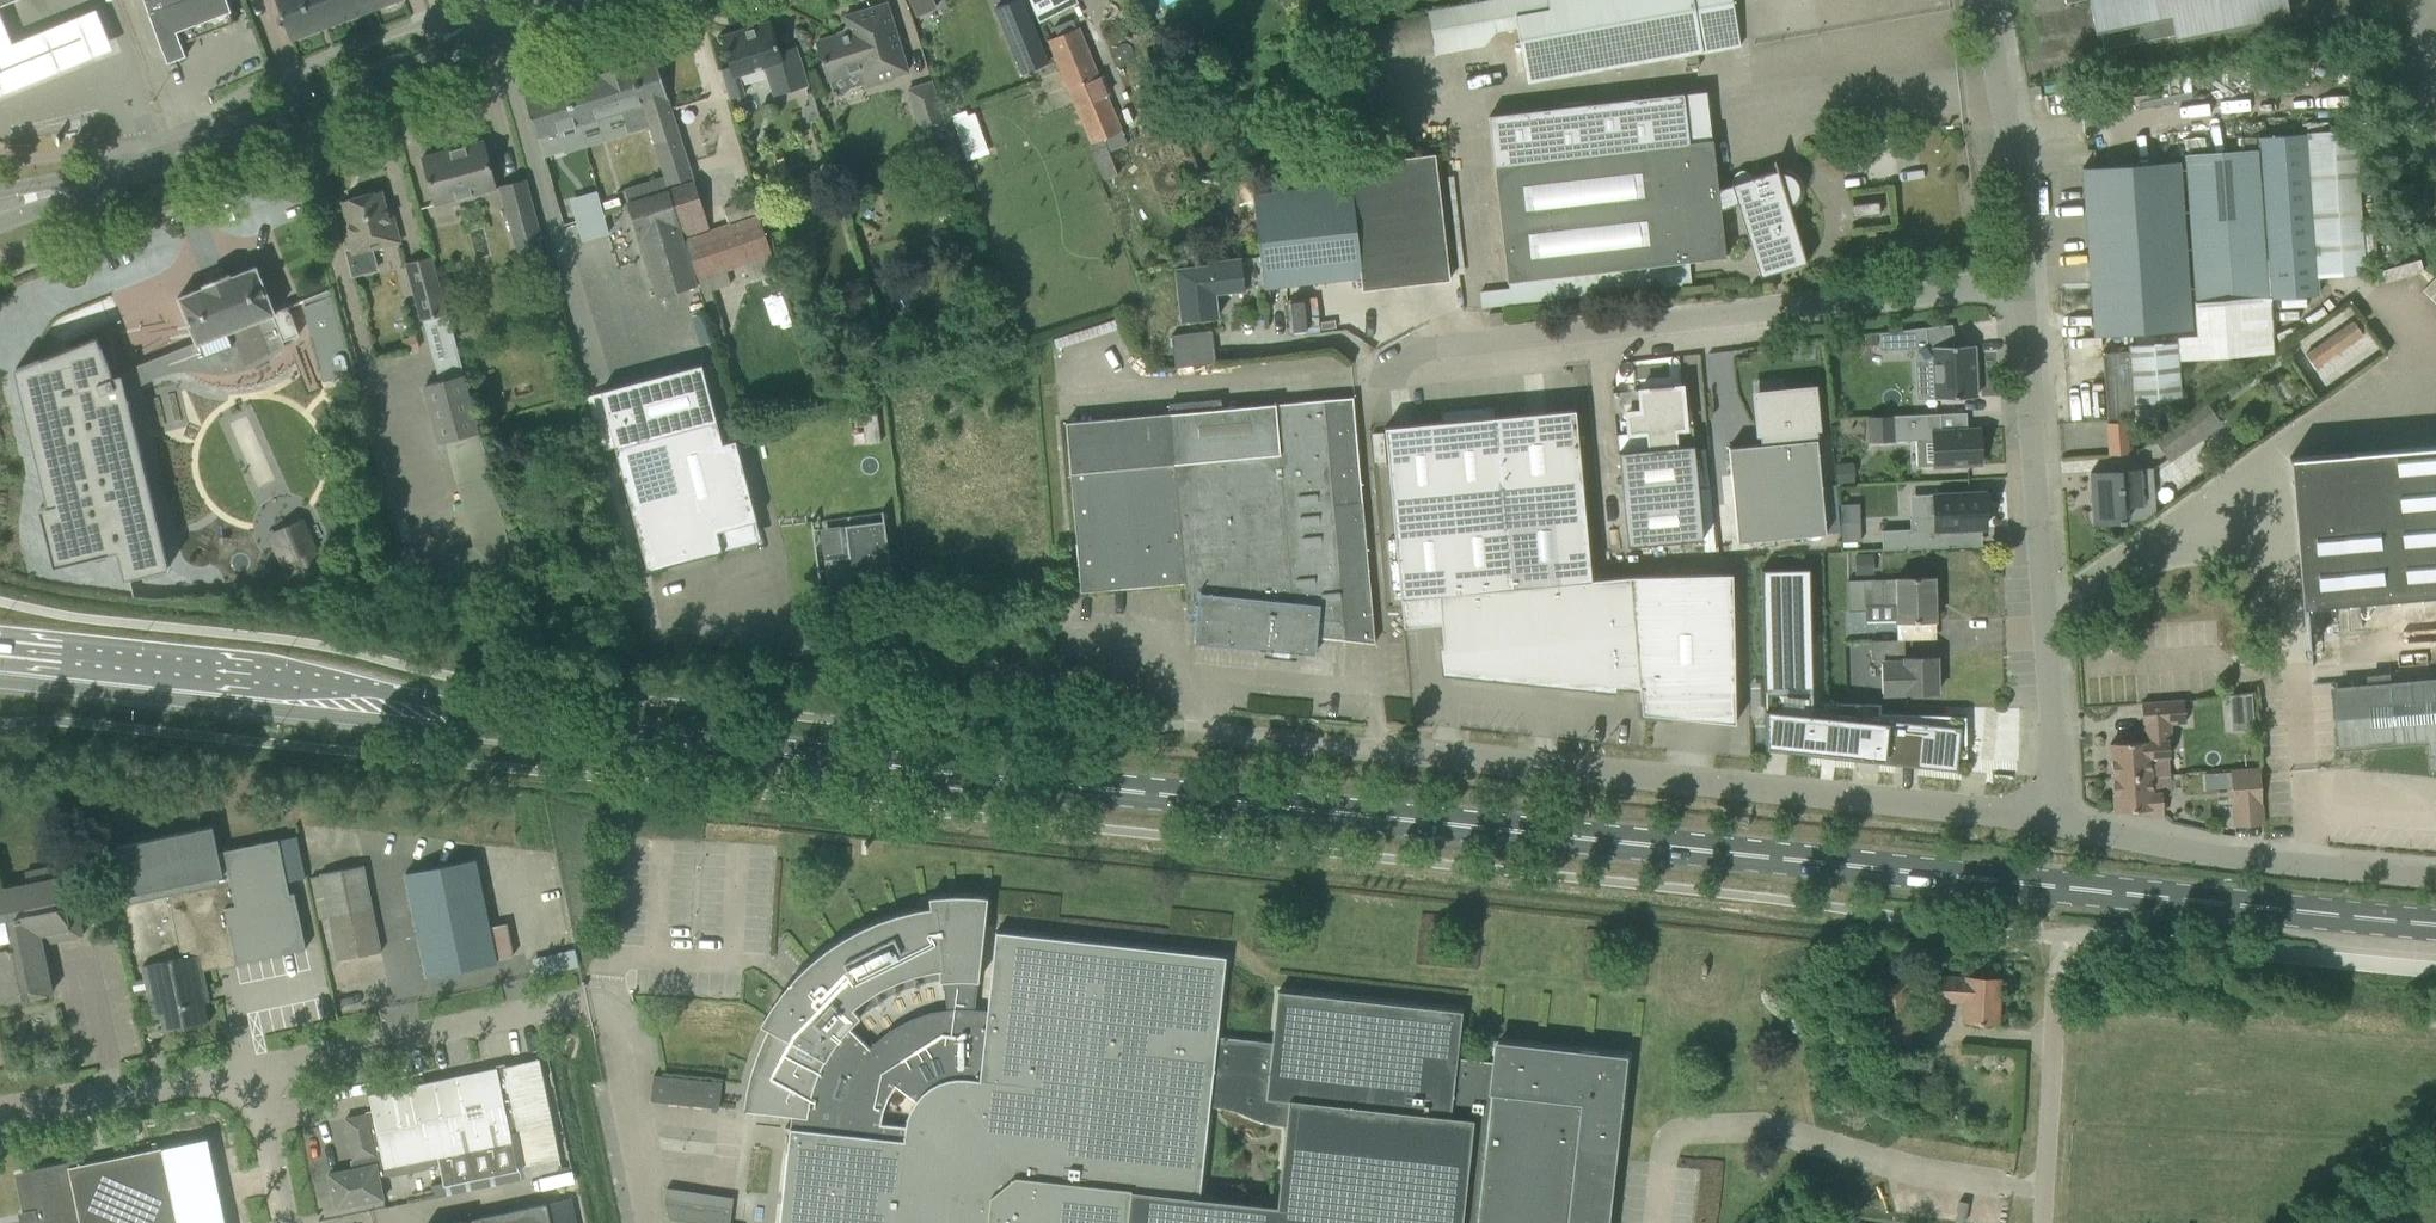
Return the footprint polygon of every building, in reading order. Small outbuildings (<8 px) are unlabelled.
[(167,62),(186,55),(181,43),(236,23),(227,0),(144,0),(167,62)] [(291,40),(397,0),(276,0),(291,40)] [(916,17),(936,8),(933,0),(908,0),(916,17)] [(995,8),(1023,74),(1049,63),(1023,0),(1013,0),(995,8)] [(1037,23),(1076,4),(1074,0),(1029,0),(1037,23)] [(1484,0),(1481,0),(1427,10),(1434,55),(1485,45),(1498,30),(1518,27),(1529,82),(1701,51),(1702,53),(1740,46),(1731,0),(1485,0),(1484,0)] [(2103,49),(2180,34),(2176,12),(2239,0),(2094,0),(2103,49)] [(845,16),(849,31),(817,41),(829,80),(835,97),(844,94),(850,87),(864,83),(865,86),(894,77),(893,75),(908,71),(890,12),(887,3),(845,16)] [(0,20),(0,93),(110,48),(93,7),(9,42),(0,20)] [(720,70),(727,92),(729,99),(743,95),(737,75),(767,66),(776,93),(806,84),(795,48),(779,53),(769,22),(722,37),(731,66),(720,70)] [(1078,27),(1048,39),(1069,89),(1092,143),(1121,131),(1098,77),(1078,27)] [(1680,57),(1683,69),(1699,66),(1697,54),(1680,57)] [(631,65),(649,126),(651,125),(670,185),(692,178),(654,58),(631,65)] [(649,126),(631,65),(630,64),(597,74),(597,75),(565,86),(578,126),(579,126),(621,113),(628,133),(649,126)] [(906,88),(921,135),(921,137),(947,130),(933,80),(906,88)] [(582,138),(579,126),(578,126),(565,86),(526,98),(538,138),(539,137),(543,151),(582,138)] [(1478,283),(1481,307),(1678,284),(1675,261),(1723,255),(1723,258),(1725,257),(1720,209),(1737,203),(1760,276),(1805,262),(1805,264),(1806,263),(1788,205),(1793,203),(1796,199),(1799,194),(1799,189),(1798,184),(1796,180),(1793,176),(1789,174),(1784,173),(1778,173),(1777,168),(1775,169),(1776,170),(1718,189),(1712,139),(1688,142),(1683,94),(1489,116),(1505,280),(1478,283)] [(949,112),(964,150),(985,143),(974,113),(970,114),(967,105),(949,112)] [(2189,163),(2200,325),(2188,327),(2101,334),(2107,418),(2181,413),(2178,360),(2275,353),(2271,305),(2318,302),(2316,277),(2365,273),(2354,129),(2258,136),(2260,157),(2189,163)] [(1092,143),(1090,144),(1104,179),(1117,173),(1108,151),(1128,143),(1123,130),(1121,131),(1092,143)] [(422,157),(435,205),(496,188),(483,140),(422,157)] [(1260,256),(1207,262),(1207,265),(1175,268),(1181,321),(1217,317),(1215,293),(1360,276),(1362,290),(1449,280),(1435,156),(1348,165),(1348,163),(1251,174),(1260,256)] [(2176,160),(2081,167),(2093,334),(2101,334),(2188,327),(2176,160)] [(547,261),(525,178),(498,185),(521,268),(547,261)] [(695,183),(669,192),(699,286),(697,287),(700,293),(729,284),(725,272),(742,267),(746,279),(775,270),(758,214),(709,230),(695,183)] [(699,286),(669,192),(668,190),(629,203),(659,298),(697,287),(699,286)] [(399,241),(392,218),(388,219),(380,192),(343,202),(348,219),(343,220),(357,272),(377,266),(372,249),(399,241)] [(619,196),(601,202),(604,210),(621,205),(619,196)] [(722,207),(727,221),(756,212),(751,198),(722,207)] [(576,201),(561,205),(565,220),(581,215),(576,201)] [(1851,205),(1852,217),(1880,214),(1879,202),(1851,205)] [(409,264),(407,265),(422,319),(429,345),(439,382),(425,386),(434,419),(440,443),(446,441),(477,433),(471,410),(445,312),(430,259),(427,259),(409,264)] [(64,264),(68,276),(80,271),(75,260),(64,264)] [(170,575),(126,394),(133,389),(141,384),(149,380),(157,377),(166,374),(174,371),(182,370),(189,370),(197,371),(205,372),(212,373),(222,373),(230,372),(237,371),(247,369),(255,366),(262,362),(269,358),(282,347),(285,344),(284,340),(299,334),(288,306),(274,311),(256,266),(229,277),(228,274),(204,284),(206,286),(178,297),(195,341),(111,375),(96,337),(14,369),(47,506),(39,508),(53,566),(119,550),(126,578),(144,574),(145,581),(170,575)] [(330,289),(304,299),(305,306),(303,306),(311,337),(320,370),(328,368),(331,378),(353,373),(330,289)] [(1489,313),(1490,325),(1503,324),(1501,311),(1489,313)] [(2352,321),(2305,355),(2316,369),(2362,335),(2352,321)] [(1879,332),(1880,350),(1914,349),(1914,361),(1933,360),(1935,399),(1976,397),(1974,344),(1928,346),(1926,327),(1879,332)] [(1171,336),(1175,367),(1215,363),(1211,331),(1171,336)] [(416,334),(402,338),(406,352),(420,348),(416,334)] [(1877,334),(1866,334),(1866,345),(1877,344),(1877,334)] [(700,364),(599,391),(610,432),(647,571),(723,551),(718,531),(744,524),(757,521),(735,439),(721,442),(700,364)] [(1647,449),(1694,444),(1692,426),(1685,426),(1682,385),(1672,386),(1672,384),(1648,387),(1648,388),(1639,389),(1641,412),(1626,413),(1628,434),(1646,432),(1647,449)] [(1761,443),(1728,446),(1737,542),(1826,533),(1812,389),(1756,394),(1761,443)] [(1185,582),(1187,611),(1196,612),(1193,642),(1315,654),(1317,637),(1374,643),(1353,397),(1221,409),(1221,400),(1170,404),(1170,414),(1066,423),(1081,592),(1185,582)] [(2205,404),(2154,440),(2165,455),(2216,420),(2205,404)] [(1439,595),(1446,670),(1639,690),(1640,690),(1629,576),(1591,580),(1575,410),(1385,428),(1401,599),(1439,595)] [(1981,464),(1979,428),(1940,430),(1940,413),(1868,416),(1869,440),(1932,438),(1933,466),(1981,464)] [(876,415),(862,417),(863,429),(878,427),(876,415)] [(2107,423),(2109,454),(2127,453),(2125,421),(2107,423)] [(1647,449),(1618,451),(1627,547),(1703,539),(1694,444),(1647,449)] [(2289,458),(2289,460),(2292,460),(2295,460),(2296,479),(2300,522),(2306,603),(2330,601),(2435,592),(2435,446),(2292,458),(2289,458)] [(362,456),(351,459),(358,480),(368,476),(362,456)] [(1852,462),(1837,464),(1839,484),(1854,482),(1852,462)] [(2138,468),(2090,471),(2094,524),(2125,522),(2125,521),(2143,520),(2153,512),(2152,468),(2138,469),(2138,468)] [(1985,527),(1984,492),(1933,494),(1934,516),(1910,517),(1910,529),(1881,530),(1882,549),(1948,546),(1947,529),(1985,527)] [(892,582),(884,520),(820,528),(828,591),(892,582)] [(301,521),(271,534),(283,561),(292,557),(300,574),(319,565),(312,548),(313,547),(301,521)] [(1843,545),(1862,545),(1861,526),(1842,526),(1843,545)] [(1872,552),(1859,552),(1859,568),(1872,568),(1872,552)] [(1809,569),(1761,570),(1765,747),(1769,747),(1806,751),(1806,754),(1955,769),(1957,757),(1966,757),(1966,753),(1964,753),(1963,735),(1966,735),(1965,716),(1879,718),(1880,704),(1812,702),(1809,569)] [(1732,573),(1629,576),(1640,690),(1639,690),(1641,713),(1734,722),(1732,573)] [(1865,579),(1865,582),(1847,582),(1847,613),(1865,612),(1864,605),(1897,605),(1897,621),(1935,620),(1934,578),(1865,579)] [(1904,639),(1871,640),(1872,660),(1882,660),(1883,694),(1937,693),(1936,657),(1904,658),(1904,639)] [(2337,687),(2342,747),(2342,748),(2429,741),(2431,769),(2435,769),(2435,680),(2337,687)] [(2235,692),(2234,728),(2256,728),(2257,693),(2235,692)] [(2169,774),(2167,742),(2172,741),(2170,725),(2185,723),(2185,722),(2184,701),(2141,703),(2142,725),(2143,741),(2134,742),(2110,743),(2112,778),(2169,774)] [(2231,770),(2234,825),(2262,824),(2259,768),(2231,770)] [(2169,774),(2112,778),(2114,811),(2162,808),(2162,797),(2170,796),(2169,774)] [(142,966),(145,981),(150,1005),(158,1003),(164,1032),(209,1023),(202,993),(207,992),(202,970),(218,967),(217,962),(234,958),(235,963),(305,948),(294,893),(289,894),(278,839),(223,851),(224,851),(218,852),(212,827),(117,846),(129,905),(168,896),(181,958),(142,966)] [(475,858),(404,873),(426,977),(496,963),(496,959),(512,955),(505,922),(489,925),(475,858)] [(27,884),(1,889),(0,886),(0,999),(1,1003),(52,992),(40,934),(47,933),(49,943),(83,935),(82,932),(81,933),(82,935),(80,936),(75,914),(67,915),(65,908),(77,906),(68,863),(25,872),(27,884)] [(320,873),(338,960),(381,951),(363,864),(320,873)] [(745,1108),(745,1109),(745,1110),(745,1111),(798,1117),(797,1128),(785,1127),(785,1129),(789,1129),(779,1222),(1571,1222),(1580,1147),(1612,1150),(1616,1151),(1627,1055),(1494,1041),(1492,1052),(1491,1061),(1457,1057),(1458,1048),(1462,1011),(1277,991),(1272,1042),(1217,1037),(1226,956),(995,931),(986,1011),(975,1010),(978,981),(987,897),(976,896),(955,896),(934,897),(928,898),(929,900),(934,899),(935,907),(934,907),(933,907),(932,907),(931,907),(930,908),(929,908),(928,908),(927,908),(926,908),(925,908),(924,908),(924,909),(923,909),(922,909),(921,909),(920,909),(919,909),(918,910),(917,910),(916,910),(915,910),(914,910),(913,911),(912,911),(911,911),(910,911),(909,911),(908,912),(907,912),(906,912),(905,912),(904,913),(903,913),(902,913),(901,913),(900,914),(899,914),(898,914),(897,914),(897,915),(896,915),(895,915),(894,915),(893,916),(892,916),(891,916),(890,917),(889,917),(888,917),(887,918),(886,918),(885,918),(884,919),(883,919),(882,919),(882,920),(881,920),(880,920),(879,921),(878,921),(877,921),(876,922),(875,922),(874,923),(873,923),(872,924),(871,924),(870,924),(869,925),(868,925),(867,925),(867,926),(866,926),(865,926),(865,927),(864,927),(863,927),(862,928),(861,928),(860,929),(859,929),(859,930),(858,930),(857,930),(856,931),(855,931),(854,932),(853,933),(852,933),(851,933),(851,934),(850,934),(849,935),(848,935),(847,936),(846,936),(845,937),(844,937),(844,938),(843,938),(842,939),(841,939),(840,940),(839,940),(838,941),(837,942),(836,942),(836,943),(835,943),(834,944),(833,944),(832,945),(831,945),(831,946),(830,947),(829,947),(828,948),(827,948),(827,949),(826,949),(825,950),(824,951),(823,951),(822,952),(822,953),(821,953),(820,954),(819,955),(818,955),(818,956),(817,956),(816,957),(816,958),(815,958),(814,959),(813,959),(813,960),(812,960),(812,961),(811,961),(811,962),(810,962),(810,963),(809,963),(808,963),(808,964),(807,964),(807,965),(806,965),(806,966),(805,966),(805,967),(804,967),(804,968),(803,969),(802,969),(802,970),(801,970),(800,971),(800,972),(799,972),(798,973),(798,974),(797,974),(796,975),(796,976),(795,976),(795,977),(803,985),(803,986),(802,986),(802,987),(801,987),(801,988),(800,988),(800,989),(799,989),(799,990),(798,990),(798,991),(797,991),(797,992),(796,992),(796,993),(796,994),(795,994),(795,995),(794,995),(794,996),(793,996),(793,997),(792,997),(792,998),(791,998),(791,999),(791,1000),(790,1000),(790,1001),(789,1001),(789,1002),(788,1002),(788,1003),(787,1004),(787,1005),(786,1005),(786,1006),(785,1007),(784,1008),(784,1009),(783,1009),(783,1010),(782,1011),(782,1012),(781,1012),(781,1013),(780,1013),(780,1014),(780,1015),(779,1015),(779,1016),(778,1017),(777,1018),(777,1019),(776,1019),(776,1020),(776,1021),(775,1021),(775,1022),(774,1023),(774,1024),(773,1024),(773,1025),(773,1026),(772,1026),(772,1027),(771,1028),(771,1029),(771,1030),(770,1030),(770,1031),(769,1032),(769,1033),(768,1033),(768,1034),(768,1035),(767,1036),(767,1037),(766,1037),(766,1038),(766,1039),(765,1039),(765,1040),(765,1041),(764,1042),(764,1043),(763,1043),(763,1044),(763,1045),(762,1046),(762,1047),(762,1048),(761,1048),(761,1049),(761,1050),(760,1051),(760,1052),(759,1053),(759,1054),(759,1055),(758,1056),(758,1057),(757,1058),(757,1059),(757,1060),(756,1061),(756,1062),(756,1063),(755,1064),(755,1065),(755,1066),(754,1067),(754,1068),(754,1069),(753,1070),(753,1071),(753,1072),(753,1073),(752,1073),(752,1074),(752,1075),(752,1076),(751,1077),(751,1078),(751,1079),(751,1080),(750,1081),(750,1082),(750,1083),(750,1084),(749,1084),(749,1085),(749,1086),(749,1087),(749,1088),(749,1089),(748,1089),(748,1090),(748,1091),(748,1092),(748,1093),(748,1094),(747,1094),(747,1095),(747,1096),(747,1097),(747,1098),(747,1099),(746,1100),(746,1101),(746,1102),(746,1103),(746,1104),(746,1105),(746,1106),(746,1107),(745,1107),(745,1108)] [(1963,1021),(1973,1021),(1996,1022),(1999,979),(1920,975),(1918,999),(1964,1001),(1963,1021)] [(1878,984),(1883,1035),(1913,1032),(1908,981),(1878,984)] [(356,1168),(328,1173),(336,1209),(383,1198),(379,1175),(438,1163),(442,1182),(432,1184),(434,1196),(524,1177),(524,1178),(562,1170),(559,1157),(543,1082),(538,1059),(368,1094),(372,1113),(345,1118),(356,1168)] [(650,1101),(718,1108),(721,1082),(653,1075),(650,1101)] [(21,1176),(31,1222),(225,1222),(217,1185),(207,1138),(123,1155),(84,1163),(21,1176)] [(699,1222),(730,1222),(734,1197),(666,1188),(665,1200),(669,1219),(699,1222)] [(545,1203),(452,1222),(549,1222),(545,1203)]
